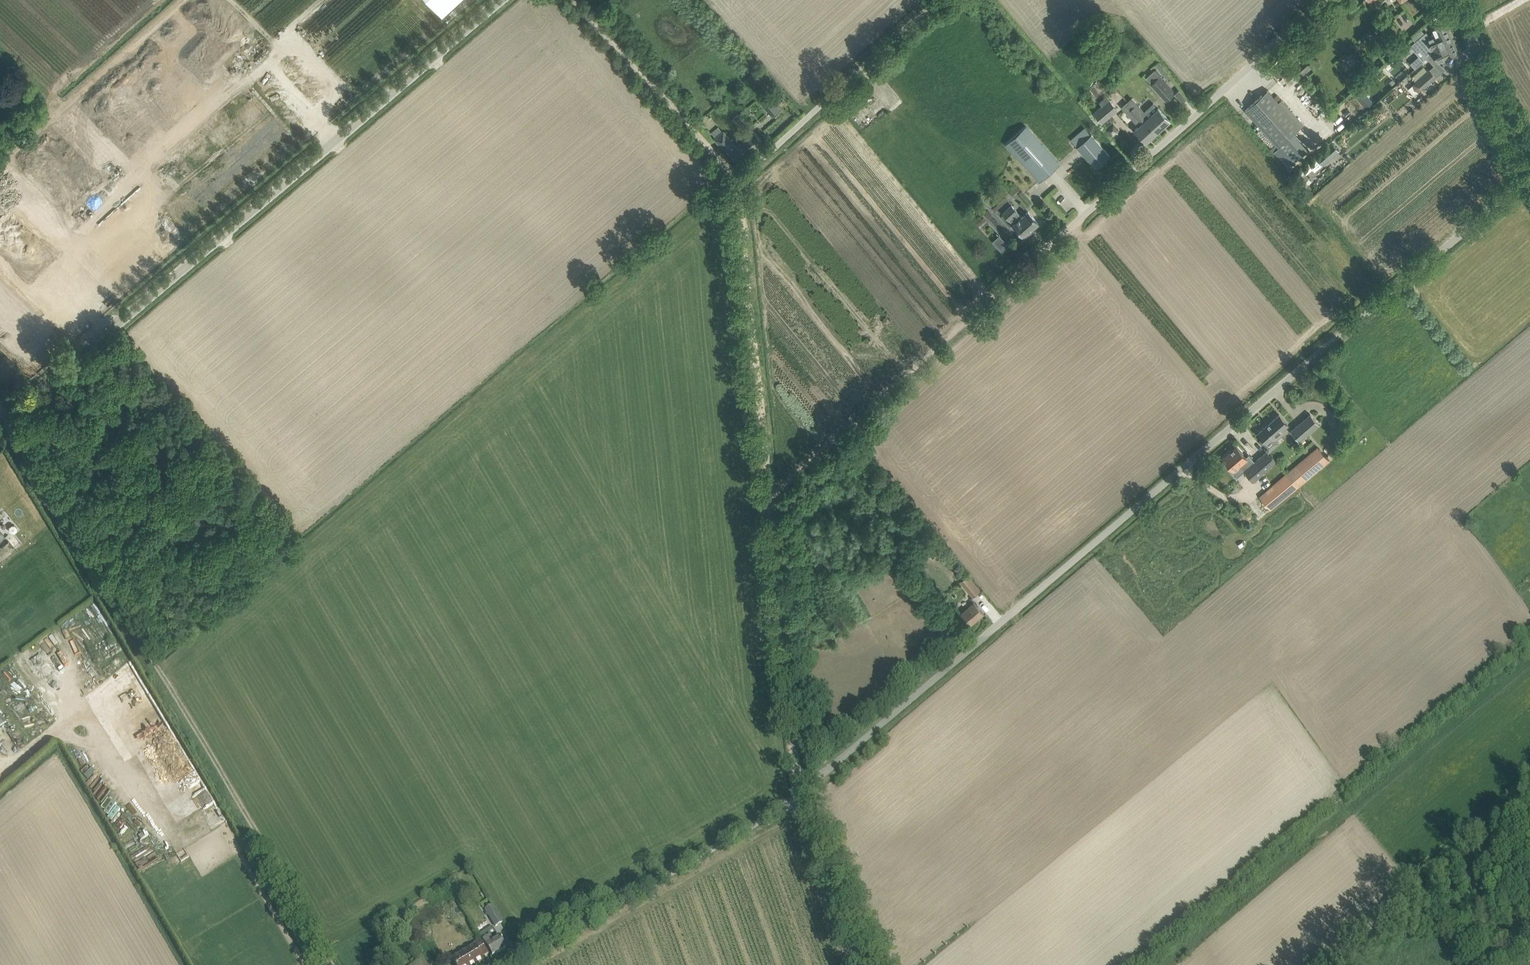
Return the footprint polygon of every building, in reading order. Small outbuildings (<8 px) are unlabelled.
[(443,14),(458,0),(430,0),(443,14)] [(1414,42),(1426,56),(1431,50),(1453,40),(1444,21),(1430,28),(1433,35),(1430,36),(1426,32),(1414,42)] [(1459,53),(1453,40),(1431,50),(1426,56),(1428,59),(1433,57),(1435,61),(1437,60),(1437,63),(1459,53)] [(1303,78),(1313,69),(1308,64),(1298,72),(1303,78)] [(1429,69),(1415,81),(1416,82),(1409,88),(1410,91),(1412,94),(1415,95),(1421,89),(1422,90),(1437,77),(1429,69)] [(1151,84),(1155,89),(1162,96),(1164,94),(1168,99),(1175,93),(1160,76),(1154,70),(1146,78),(1152,84),(1151,84)] [(1268,90),(1241,114),(1274,151),(1300,127),(1268,91),(1268,90)] [(761,103),(773,116),(780,109),(769,96),(761,103)] [(1093,113),(1099,120),(1097,121),(1100,125),(1118,109),(1107,96),(1099,102),(1101,105),(1093,113)] [(1126,106),(1130,110),(1135,105),(1142,113),(1139,115),(1156,133),(1170,120),(1158,108),(1149,116),(1132,97),(1127,101),(1129,103),(1126,106)] [(1142,113),(1135,105),(1130,110),(1126,106),(1129,103),(1127,101),(1121,107),(1138,126),(1135,129),(1147,142),(1156,133),(1139,115),(1142,113)] [(1039,182),(1059,163),(1026,125),(1005,144),(1039,182)] [(715,139),(723,148),(724,147),(737,162),(763,141),(755,132),(737,147),(724,131),(715,139)] [(1077,147),(1095,168),(1109,155),(1092,134),(1077,147)] [(1332,143),(1317,156),(1324,164),(1339,151),(1332,143)] [(1013,225),(1023,236),(1038,223),(1028,211),(1022,217),(1011,205),(1003,212),(1014,224),(1013,225)] [(1000,233),(992,240),(1003,252),(1010,245),(1000,233)] [(1286,431),(1284,428),(1288,424),(1279,414),(1258,432),(1269,446),(1286,431)] [(1290,431),(1299,441),(1319,424),(1310,414),(1290,431)] [(1276,462),(1273,459),(1267,451),(1254,462),(1249,455),(1246,458),(1237,447),(1223,458),(1233,469),(1239,464),(1244,470),(1253,481),(1276,462)] [(1329,461),(1318,448),(1259,497),(1271,510),(1329,461)] [(975,583),(967,590),(973,596),(980,590),(975,583)] [(961,614),(970,624),(984,613),(975,602),(961,614)] [(158,846),(163,858),(172,854),(167,843),(158,846)] [(485,909),(490,917),(495,926),(503,922),(492,904),(485,909)] [(492,926),(479,933),(482,938),(483,940),(490,951),(493,956),(493,955),(506,948),(499,937),(496,932),(492,926)] [(453,959),(456,964),(476,964),(483,961),(481,957),(490,951),(483,940),(482,938),(473,944),(474,946),(453,959)]
